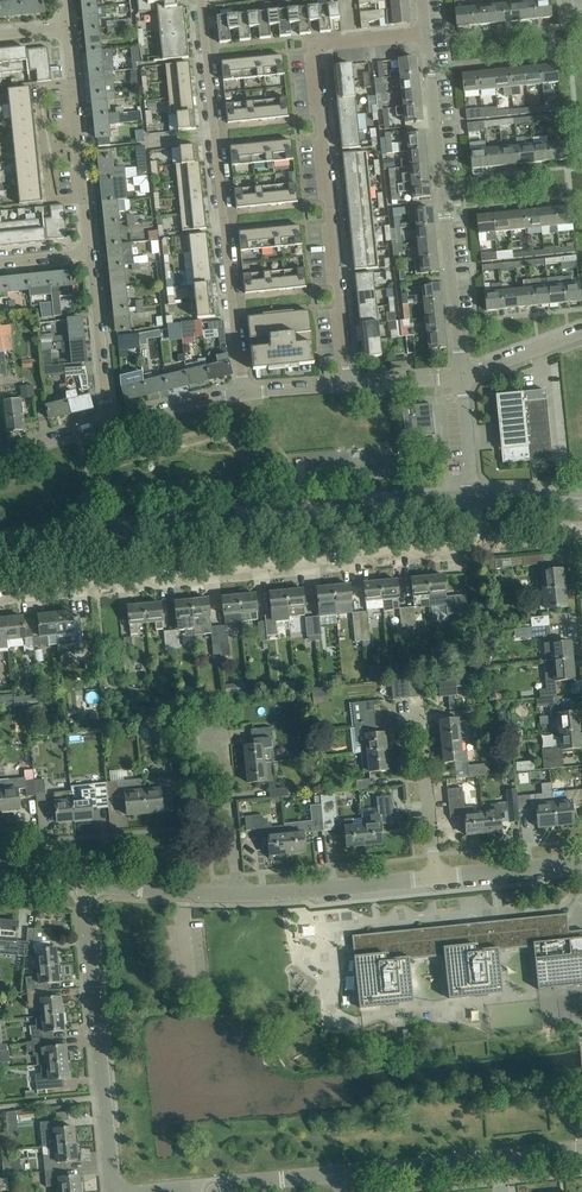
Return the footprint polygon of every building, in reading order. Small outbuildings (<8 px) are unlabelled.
[(21,2),(22,15),(44,13),(43,0),(39,0),(21,2)] [(95,0),(82,0),(83,9),(96,7),(95,0)] [(139,12),(157,10),(162,59),(154,60),(154,61),(189,58),(183,7),(177,8),(176,0),(137,0),(139,12)] [(359,6),(360,6),(370,3),(370,4),(376,5),(382,3),(382,1),(385,1),(386,9),(386,10),(407,8),(407,0),(358,0),(359,6)] [(536,19),(551,17),(550,0),(547,0),(534,1),(536,19)] [(534,1),(518,3),(520,21),(536,19),(534,1)] [(21,2),(0,4),(0,9),(1,17),(22,15),(21,2)] [(520,21),(518,3),(502,5),(504,22),(520,21)] [(319,21),(320,32),(331,31),(330,19),(340,19),(338,4),(318,6),(319,21)] [(504,22),(502,5),(487,6),(489,24),(504,22)] [(319,21),(318,6),(298,8),(299,23),(300,35),(311,33),(310,22),(319,21)] [(489,24),(487,6),(471,8),(473,26),(489,24)] [(96,7),(83,9),(85,30),(98,28),(96,7)] [(299,23),(298,8),(278,11),(279,25),(278,25),(280,37),(291,35),(290,24),(299,23)] [(386,10),(386,9),(360,12),(361,28),(370,28),(369,22),(384,18),(384,17),(387,16),(388,26),(409,24),(407,8),(386,10)] [(473,26),(471,8),(455,10),(457,27),(473,26)] [(278,11),(257,13),(259,27),(258,27),(260,39),(271,37),(270,26),(278,25),(279,25),(278,11)] [(257,13),(237,15),(238,29),(239,41),(251,40),(250,28),(258,27),(259,27),(257,13)] [(238,29),(237,15),(217,17),(219,43),(231,42),(229,30),(238,29)] [(108,27),(114,27),(132,25),(132,19),(107,21),(108,27)] [(101,50),(98,28),(85,30),(88,52),(101,50)] [(48,47),(29,49),(31,70),(36,70),(37,82),(51,80),(48,47)] [(29,49),(10,51),(13,72),(31,70),(29,49)] [(121,50),(122,59),(136,57),(136,49),(121,50)] [(101,50),(88,52),(90,73),(103,72),(101,50)] [(0,52),(0,74),(13,72),(10,51),(0,52)] [(283,55),(262,58),(264,76),(285,74),(283,55)] [(262,58),(242,60),(244,79),(264,76),(262,58)] [(400,76),(418,74),(416,58),(399,60),(400,76)] [(244,79),(242,60),(221,62),(223,81),(244,79)] [(167,81),(191,79),(189,62),(165,65),(167,81)] [(336,83),(353,81),(352,64),(334,66),(336,83)] [(540,66),(542,84),(558,82),(556,65),(540,66)] [(542,84),(540,66),(525,68),(527,85),(542,84)] [(525,68),(509,69),(511,87),(527,85),(525,68)] [(131,69),(130,70),(133,91),(139,90),(136,69),(131,69)] [(511,87),(509,69),(493,71),(495,89),(511,87)] [(112,71),(103,72),(90,73),(92,95),(105,93),(115,92),(112,71)] [(495,89),(493,71),(478,73),(479,90),(495,89)] [(479,90),(478,73),(462,74),(464,92),(479,90)] [(419,89),(418,74),(400,76),(402,91),(419,89)] [(191,79),(167,81),(169,98),(193,96),(191,79)] [(353,81),(336,83),(337,99),(355,98),(353,81)] [(9,104),(31,102),(29,87),(8,90),(9,104)] [(419,89),(402,91),(403,106),(421,105),(419,89)] [(107,115),(105,93),(92,95),(94,116),(107,115)] [(194,112),(193,96),(169,98),(171,115),(176,114),(194,112)] [(287,98),(267,100),(268,119),(289,117),(287,98)] [(355,98),(337,99),(339,116),(357,114),(355,98)] [(156,100),(144,100),(145,108),(156,107),(156,100)] [(268,119),(267,100),(246,102),(248,121),(268,119)] [(32,116),(31,102),(9,104),(11,118),(32,116)] [(248,121),(246,102),(226,104),(228,123),(248,121)] [(560,103),(544,104),(545,112),(561,110),(560,103)] [(544,104),(529,106),(529,113),(545,112),(544,104)] [(421,105),(403,106),(396,107),(397,115),(404,114),(405,123),(415,122),(415,123),(417,123),(417,122),(423,121),(421,105)] [(529,106),(513,107),(514,115),(529,113),(529,106)] [(513,107),(497,109),(498,117),(514,115),(513,107)] [(482,118),(481,108),(466,110),(467,120),(482,118)] [(482,108),(481,108),(482,118),(498,117),(497,109),(482,111),(482,108)] [(142,121),(141,111),(129,113),(130,122),(142,121)] [(196,129),(194,112),(176,114),(178,131),(196,129)] [(357,114),(359,131),(367,130),(365,113),(357,114)] [(562,113),(546,115),(546,122),(562,121),(562,113)] [(359,131),(357,114),(339,116),(341,133),(359,131)] [(107,115),(94,116),(97,138),(98,146),(110,145),(109,133),(107,115)] [(546,115),(530,117),(530,124),(546,122),(546,115)] [(34,131),(32,116),(11,118),(12,133),(34,131)] [(530,124),(530,117),(514,118),(515,125),(530,124)] [(514,118),(498,120),(499,127),(515,125),(514,118)] [(499,127),(498,120),(483,122),(484,131),(484,128),(499,127)] [(484,131),(483,122),(467,123),(468,133),(484,131)] [(34,131),(12,133),(14,147),(35,145),(34,131)] [(360,148),(359,131),(341,133),(342,149),(360,148)] [(406,135),(407,141),(399,142),(400,152),(408,151),(426,149),(424,133),(406,135)] [(271,143),(273,162),(293,159),(291,141),(271,143)] [(548,143),(550,161),(566,159),(565,141),(548,143)] [(273,162),(271,143),(251,145),(252,164),(267,162),(272,162),(273,162)] [(550,161),(548,143),(533,145),(534,162),(550,161)] [(35,145),(14,147),(15,161),(37,159),(35,145)] [(252,164),(251,145),(230,147),(232,166),(252,164)] [(534,162),(533,145),(517,146),(519,164),(534,162)] [(138,176),(148,175),(145,146),(135,146),(138,176)] [(181,164),(199,162),(198,146),(179,147),(181,164)] [(517,146),(501,148),(503,166),(519,164),(517,146)] [(501,148),(485,150),(487,167),(503,166),(501,148)] [(101,180),(114,179),(111,149),(98,150),(101,180)] [(408,151),(409,157),(400,158),(401,167),(409,166),(427,164),(426,149),(408,151)] [(487,167),(485,150),(470,151),(472,169),(487,167)] [(344,171),(368,168),(366,152),(343,154),(344,171)] [(37,159),(15,161),(16,176),(38,173),(37,159)] [(384,169),(388,168),(394,168),(393,160),(383,161),(384,169)] [(181,164),(175,164),(177,181),(201,179),(199,162),(181,164)] [(409,166),(410,172),(402,173),(403,183),(429,180),(427,164),(409,166)] [(370,185),(368,168),(344,171),(346,187),(370,185)] [(38,173),(16,176),(18,190),(40,188),(38,173)] [(140,186),(149,185),(148,175),(138,176),(133,177),(134,186),(140,186)] [(116,201),(114,179),(101,180),(103,202),(116,201)] [(201,179),(177,181),(179,198),(203,195),(201,179)] [(429,180),(403,183),(404,191),(412,190),(413,198),(431,196),(429,180)] [(275,185),(277,204),(298,202),(296,183),(275,185)] [(277,204),(275,185),(255,187),(257,206),(277,204)] [(372,201),(370,185),(346,187),(348,204),(372,201)] [(257,206),(255,187),(235,189),(236,208),(257,206)] [(41,202),(40,188),(18,190),(19,204),(41,202)] [(203,195),(179,198),(181,215),(204,212),(203,195)] [(123,200),(116,201),(103,202),(105,223),(118,222),(117,212),(125,211),(123,200)] [(372,201),(348,204),(350,220),(373,218),(372,201)] [(46,219),(49,239),(67,238),(64,205),(50,206),(51,218),(46,219)] [(395,228),(399,228),(398,213),(405,212),(404,205),(392,206),(395,228)] [(571,206),(555,208),(557,226),(573,224),(571,206)] [(557,226),(555,208),(539,210),(541,227),(550,226),(550,231),(553,233),(558,233),(557,226)] [(416,226),(434,225),(432,209),(414,211),(416,226)] [(539,210),(524,211),(525,229),(541,227),(539,210)] [(524,211),(508,213),(510,231),(525,229),(524,211)] [(206,229),(204,212),(181,215),(183,231),(206,229)] [(510,231),(508,213),(492,215),(495,241),(500,240),(500,232),(510,231)] [(495,241),(492,215),(477,216),(479,234),(486,233),(487,241),(495,241)] [(373,218),(350,220),(351,237),(375,235),(373,218)] [(46,219),(28,220),(30,241),(49,239),(46,219)] [(28,220),(9,222),(12,243),(30,241),(28,220)] [(0,223),(0,244),(12,243),(9,222),(0,223)] [(121,244),(118,222),(105,223),(108,245),(121,244)] [(434,225),(416,226),(418,242),(435,240),(434,225)] [(300,226),(280,228),(282,247),(302,245),(300,226)] [(282,247),(280,228),(259,230),(261,249),(282,247)] [(261,249),(259,230),(239,232),(241,251),(261,249)] [(208,250),(207,233),(189,235),(190,252),(208,250)] [(375,235),(351,237),(353,254),(377,251),(375,235)] [(435,240),(418,242),(419,258),(437,256),(435,240)] [(158,242),(151,243),(152,254),(159,253),(158,242)] [(121,244),(108,245),(110,266),(123,265),(121,244)] [(394,260),(403,259),(401,244),(392,245),(394,260)] [(559,247),(560,254),(576,252),(575,245),(559,247)] [(559,247),(543,248),(544,255),(560,254),(559,247)] [(544,255),(543,248),(528,250),(528,257),(544,255)] [(210,267),(208,250),(190,252),(192,268),(210,267)] [(528,257),(528,250),(512,251),(513,259),(528,257)] [(378,268),(377,251),(353,254),(355,270),(378,268)] [(512,251),(496,253),(497,260),(513,259),(512,251)] [(497,260),(496,253),(481,255),(482,262),(497,260)] [(560,257),(561,264),(577,263),(576,255),(560,257)] [(437,256),(419,258),(414,258),(416,274),(438,272),(437,256)] [(561,264),(560,257),(545,259),(545,266),(561,264)] [(403,259),(394,260),(394,261),(398,261),(400,280),(405,280),(403,259)] [(545,259),(529,260),(529,267),(545,266),(545,259)] [(529,260),(513,262),(514,269),(529,267),(529,260)] [(513,262),(497,263),(498,271),(514,269),(513,262)] [(497,263),(482,265),(483,272),(498,271),(497,263)] [(125,287),(123,265),(110,266),(112,288),(125,287)] [(212,283),(210,267),(192,268),(186,269),(188,286),(194,285),(212,283)] [(284,270),(286,289),(306,287),(304,268),(284,270)] [(286,289),(284,270),(263,272),(265,291),(286,289)] [(71,272),(49,275),(50,288),(72,285),(71,272)] [(265,291),(263,272),(243,274),(245,293),(265,291)] [(357,291),(375,290),(373,273),(355,275),(357,291)] [(49,275),(28,277),(29,290),(30,296),(51,294),(50,288),(49,275)] [(29,290),(28,277),(6,279),(8,292),(29,290)] [(6,279),(0,280),(0,298),(8,298),(8,292),(6,279)] [(213,300),(212,283),(194,285),(195,302),(213,300)] [(502,309),(499,283),(491,284),(492,292),(485,293),(487,311),(502,309)] [(500,283),(499,283),(502,309),(518,307),(516,290),(509,291),(509,286),(506,283),(500,284),(500,283)] [(579,283),(563,285),(565,303),(581,301),(579,283)] [(424,302),(441,300),(440,284),(422,286),(424,302)] [(565,303),(563,285),(547,287),(549,304),(565,303)] [(127,308),(125,287),(112,288),(114,310),(127,308)] [(549,304),(547,287),(532,288),(533,306),(549,304)] [(532,288),(516,290),(518,307),(533,306),(532,288)] [(375,290),(357,291),(359,308),(377,306),(375,290)] [(215,317),(213,300),(195,302),(197,318),(215,317)] [(443,316),(441,300),(424,302),(425,318),(443,316)] [(377,306),(359,308),(360,325),(378,323),(377,306)] [(127,308),(114,310),(116,332),(129,330),(127,308)] [(253,370),(285,367),(314,364),(309,311),(294,312),(293,311),(293,317),(279,318),(279,314),(271,315),(272,319),(264,320),(263,314),(263,316),(248,317),(251,353),(253,370)] [(443,316),(425,318),(427,333),(445,332),(443,316)] [(70,341),(83,340),(81,318),(68,320),(70,341)] [(207,367),(210,379),(231,374),(228,362),(223,320),(208,322),(209,330),(218,329),(220,353),(222,352),(222,355),(216,357),(218,364),(207,367)] [(185,335),(197,334),(196,323),(184,324),(185,335)] [(380,339),(378,323),(360,325),(362,341),(380,339)] [(5,376),(3,352),(11,351),(9,334),(1,335),(0,328),(0,376),(5,376)] [(445,332),(427,333),(429,358),(440,357),(439,350),(441,349),(441,348),(446,348),(445,332)] [(129,375),(126,345),(139,343),(138,334),(117,336),(121,376),(129,375)] [(411,335),(406,335),(406,336),(408,354),(415,353),(413,335),(411,335)] [(380,339),(362,341),(364,358),(382,356),(380,339)] [(61,342),(55,343),(40,344),(41,351),(50,350),(61,349),(62,352),(71,351),(73,363),(86,362),(83,340),(70,341),(61,342)] [(50,350),(41,351),(42,365),(52,364),(50,350)] [(390,359),(391,368),(407,367),(406,358),(390,359)] [(32,363),(38,363),(37,359),(22,361),(23,368),(32,367),(32,363)] [(198,362),(185,365),(185,372),(189,385),(210,379),(207,367),(200,368),(198,362)] [(171,375),(165,377),(168,390),(189,385),(185,372),(185,365),(184,365),(169,368),(171,375)] [(87,375),(86,367),(65,369),(65,377),(87,375)] [(147,395),(144,382),(142,373),(121,378),(122,387),(125,400),(147,395)] [(168,390),(165,377),(144,382),(147,395),(168,390)] [(20,387),(21,399),(35,398),(33,386),(20,387)] [(546,390),(535,391),(496,395),(501,449),(505,448),(506,463),(530,460),(529,457),(539,456),(539,459),(552,458),(546,390)] [(68,401),(71,413),(92,408),(89,395),(77,398),(75,392),(67,394),(67,401),(68,401)] [(33,398),(1,402),(3,420),(5,432),(25,430),(24,428),(36,426),(33,398)] [(68,401),(67,401),(46,406),(49,419),(71,413),(68,401)] [(402,403),(405,438),(434,435),(431,413),(433,413),(432,404),(410,406),(410,404),(402,403)] [(523,566),(543,564),(542,555),(522,557),(523,566)] [(503,567),(512,566),(511,558),(495,560),(496,569),(503,568),(503,567)] [(544,590),(565,588),(563,569),(542,571),(544,590)] [(444,575),(428,577),(429,595),(439,594),(439,602),(447,601),(444,575)] [(429,595),(428,577),(411,579),(414,607),(414,608),(424,607),(424,604),(430,603),(429,595)] [(383,612),(400,609),(397,580),(380,582),(383,607),(383,612)] [(366,609),(383,607),(380,582),(364,583),(366,609)] [(350,585),(333,586),(335,604),(343,603),(344,611),(352,610),(350,585)] [(319,616),(313,617),(315,636),(322,635),(320,616),(336,615),(335,604),(333,586),(317,588),(319,616)] [(565,588),(544,590),(545,609),(567,607),(565,588)] [(303,589),(286,591),(287,609),(296,608),(297,616),(305,615),(303,589)] [(287,609),(286,591),(269,593),(272,616),(265,617),(265,622),(267,636),(273,635),(277,635),(276,622),(289,621),(287,609)] [(255,594),(238,596),(241,621),(258,620),(255,594)] [(241,621),(238,596),(222,597),(225,623),(241,621)] [(211,629),(211,624),(208,599),(191,600),(194,626),(203,625),(204,635),(211,634),(211,629)] [(194,626),(191,600),(175,602),(178,631),(185,630),(186,637),(195,636),(194,626)] [(144,605),(147,633),(164,632),(161,603),(144,605)] [(147,633),(144,605),(128,606),(130,635),(147,633)] [(414,607),(407,608),(407,611),(409,627),(416,626),(414,608),(414,607)] [(409,627),(407,611),(400,611),(402,630),(409,630),(409,627)] [(57,635),(56,636),(57,642),(82,639),(80,616),(72,617),(72,612),(55,614),(57,635)] [(367,612),(360,613),(363,641),(370,640),(367,612)] [(363,641),(360,613),(351,613),(354,642),(363,641)] [(57,635),(55,614),(38,615),(38,621),(31,622),(33,645),(33,646),(49,645),(48,636),(56,636),(57,635)] [(23,622),(23,617),(15,618),(14,616),(5,617),(6,619),(8,640),(24,639),(24,646),(33,645),(31,622),(23,622)] [(548,616),(530,617),(532,628),(549,626),(548,616)] [(315,636),(313,617),(305,618),(307,637),(315,636)] [(267,636),(265,622),(257,623),(259,642),(262,642),(267,641),(267,636)] [(546,661),(572,659),(570,642),(558,643),(558,641),(551,642),(549,626),(532,628),(530,628),(531,637),(543,636),(544,643),(546,661)] [(225,627),(218,628),(220,655),(221,659),(229,659),(228,646),(227,646),(225,627)] [(211,634),(213,656),(220,655),(218,628),(211,629),(211,634)] [(178,631),(171,632),(173,651),(179,650),(178,631)] [(173,651),(171,632),(163,632),(165,652),(173,651)] [(133,656),(131,637),(123,638),(125,657),(133,656)] [(572,659),(546,661),(548,689),(556,688),(555,681),(574,679),(572,659)] [(95,660),(85,661),(86,670),(95,670),(95,660)] [(420,665),(421,674),(432,673),(431,664),(420,665)] [(394,680),(405,679),(403,665),(393,666),(394,680)] [(376,667),(367,667),(368,677),(377,677),(376,667)] [(440,682),(439,682),(440,697),(441,697),(441,696),(448,696),(450,720),(439,721),(439,722),(441,721),(442,726),(441,726),(443,745),(460,743),(470,742),(469,730),(471,730),(471,723),(468,723),(468,721),(458,722),(456,722),(456,720),(458,720),(459,720),(459,719),(456,719),(453,695),(452,687),(455,687),(469,685),(467,673),(446,675),(446,682),(440,683),(440,682)] [(424,677),(408,679),(410,698),(426,696),(424,677)] [(405,679),(394,680),(391,680),(392,688),(393,699),(410,698),(408,679),(405,679)] [(326,687),(311,689),(313,704),(327,702),(326,687)] [(547,689),(539,690),(539,691),(540,698),(557,696),(556,688),(548,689),(547,689)] [(305,693),(296,695),(297,702),(307,701),(305,693)] [(13,705),(12,696),(0,697),(0,706),(13,705)] [(557,696),(540,698),(540,700),(536,701),(537,709),(550,708),(551,721),(560,720),(561,732),(579,730),(577,712),(572,713),(572,709),(559,711),(559,708),(558,708),(557,696)] [(361,753),(386,750),(384,733),(377,734),(374,701),(352,703),(356,736),(363,735),(363,742),(360,742),(361,753)] [(32,706),(33,713),(42,712),(42,705),(32,706)] [(498,708),(496,715),(503,716),(505,709),(498,708)] [(93,713),(84,723),(85,728),(99,726),(97,712),(93,713)] [(268,728),(269,728),(271,740),(286,739),(268,727),(268,728)] [(149,734),(149,730),(146,728),(142,728),(139,731),(140,735),(143,737),(147,737),(149,734)] [(247,765),(273,762),(271,740),(269,728),(268,728),(251,730),(253,746),(245,746),(247,765)] [(579,730),(561,732),(554,733),(555,743),(543,744),(546,769),(564,767),(562,753),(572,752),(572,749),(581,748),(579,730)] [(460,743),(443,745),(445,763),(457,761),(457,764),(458,778),(470,777),(469,766),(468,763),(467,752),(461,753),(460,743)] [(386,750),(361,753),(363,773),(388,770),(386,750)] [(275,783),(273,762),(247,765),(248,783),(262,782),(263,784),(275,783)] [(485,765),(469,766),(470,777),(486,775),(485,765)] [(25,771),(26,781),(34,780),(33,770),(25,771)] [(150,791),(144,791),(143,791),(144,811),(154,810),(155,812),(173,811),(171,791),(176,791),(175,777),(149,779),(150,791)] [(2,811),(19,809),(17,789),(26,788),(26,797),(36,796),(34,781),(26,781),(26,778),(0,781),(0,795),(2,811)] [(106,783),(108,798),(125,796),(127,815),(135,814),(135,812),(144,811),(143,791),(144,791),(142,779),(106,783)] [(44,780),(34,781),(36,796),(36,801),(36,802),(46,801),(46,800),(45,791),(45,789),(44,780)] [(370,780),(355,781),(356,789),(370,788),(370,780)] [(71,786),(75,820),(92,819),(91,809),(97,808),(97,807),(108,806),(108,808),(109,808),(108,798),(106,783),(91,784),(92,785),(72,787),(72,786),(71,786)] [(269,785),(270,800),(289,798),(288,790),(276,791),(276,785),(269,785)] [(484,833),(482,813),(473,814),(472,806),(464,807),(462,788),(447,789),(450,818),(465,816),(466,835),(484,833)] [(554,803),(556,823),(566,822),(566,825),(574,824),(572,805),(581,804),(581,789),(573,790),(560,792),(561,803),(554,803)] [(331,794),(320,795),(321,805),(322,817),(324,831),(334,830),(333,816),(337,816),(334,794),(331,794)] [(530,795),(518,796),(519,811),(536,809),(538,828),(546,827),(546,824),(556,823),(554,803),(544,804),(544,800),(530,801),(530,795)] [(371,825),(362,826),(364,846),(382,844),(380,825),(394,824),(391,796),(376,797),(377,808),(378,816),(370,817),(371,825)] [(491,812),(482,813),(484,833),(501,831),(499,813),(519,811),(518,796),(507,798),(507,803),(491,805),(491,812)] [(74,820),(72,801),(46,803),(47,815),(56,814),(57,822),(74,820)] [(293,825),(284,826),(287,854),(305,852),(303,837),(303,833),(311,832),(324,831),(322,817),(321,805),(315,805),(311,806),(312,816),(313,823),(312,823),(293,825)] [(362,818),(361,818),(361,819),(362,826),(371,825),(370,817),(378,816),(377,808),(361,810),(362,818)] [(252,816),(245,816),(246,831),(258,829),(264,829),(263,822),(263,815),(252,816)] [(364,846),(362,826),(352,827),(352,819),(344,820),(347,848),(364,846)] [(264,829),(258,829),(259,839),(268,838),(270,855),(287,854),(284,826),(268,828),(267,822),(263,822),(264,829)] [(360,1008),(380,1006),(380,1001),(412,998),(409,963),(409,959),(445,955),(449,999),(470,997),(469,992),(502,989),(498,954),(499,954),(498,950),(533,947),(534,947),(533,943),(570,940),(570,939),(567,914),(564,914),(564,915),(504,921),(505,924),(494,925),(494,921),(398,931),(398,932),(382,933),(383,936),(375,937),(374,934),(359,936),(359,935),(352,936),(352,941),(353,941),(360,1008)] [(6,945),(6,949),(18,950),(19,942),(17,941),(17,934),(18,922),(0,921),(0,945),(6,945)] [(26,949),(25,956),(36,957),(37,967),(58,965),(56,949),(40,950),(39,943),(51,942),(51,941),(50,941),(49,930),(36,929),(35,928),(33,943),(33,949),(26,949)] [(533,943),(534,947),(533,947),(538,990),(581,985),(581,938),(570,939),(570,940),(533,943)] [(33,949),(33,943),(27,942),(19,942),(18,950),(18,956),(25,956),(26,949),(33,949)] [(38,976),(25,977),(27,993),(44,991),(43,983),(59,982),(58,965),(37,967),(38,976)] [(44,991),(27,993),(28,1008),(41,1007),(42,1016),(62,1014),(61,997),(45,999),(44,991)] [(37,1025),(30,1026),(32,1041),(49,1040),(48,1032),(64,1030),(62,1014),(42,1016),(36,1016),(37,1025)] [(32,1041),(26,1042),(27,1052),(33,1052),(33,1057),(36,1056),(37,1065),(41,1065),(47,1064),(67,1062),(66,1046),(50,1047),(49,1040),(32,1041)] [(42,1074),(35,1074),(35,1079),(37,1090),(54,1089),(53,1080),(69,1079),(67,1062),(47,1064),(41,1065),(42,1074)] [(16,1111),(6,1112),(7,1124),(17,1123),(16,1111)] [(68,1112),(56,1113),(57,1121),(69,1120),(68,1112)] [(55,1146),(75,1144),(74,1127),(58,1129),(57,1121),(40,1123),(41,1138),(54,1137),(55,1146)] [(48,1147),(49,1156),(43,1156),(45,1171),(62,1170),(61,1162),(77,1161),(75,1144),(55,1146),(48,1147)] [(8,1145),(1,1145),(1,1146),(1,1150),(2,1162),(5,1162),(6,1173),(12,1173),(9,1145),(8,1145)] [(45,1171),(46,1187),(59,1186),(60,1191),(80,1191),(79,1176),(63,1178),(62,1170),(45,1171)]
